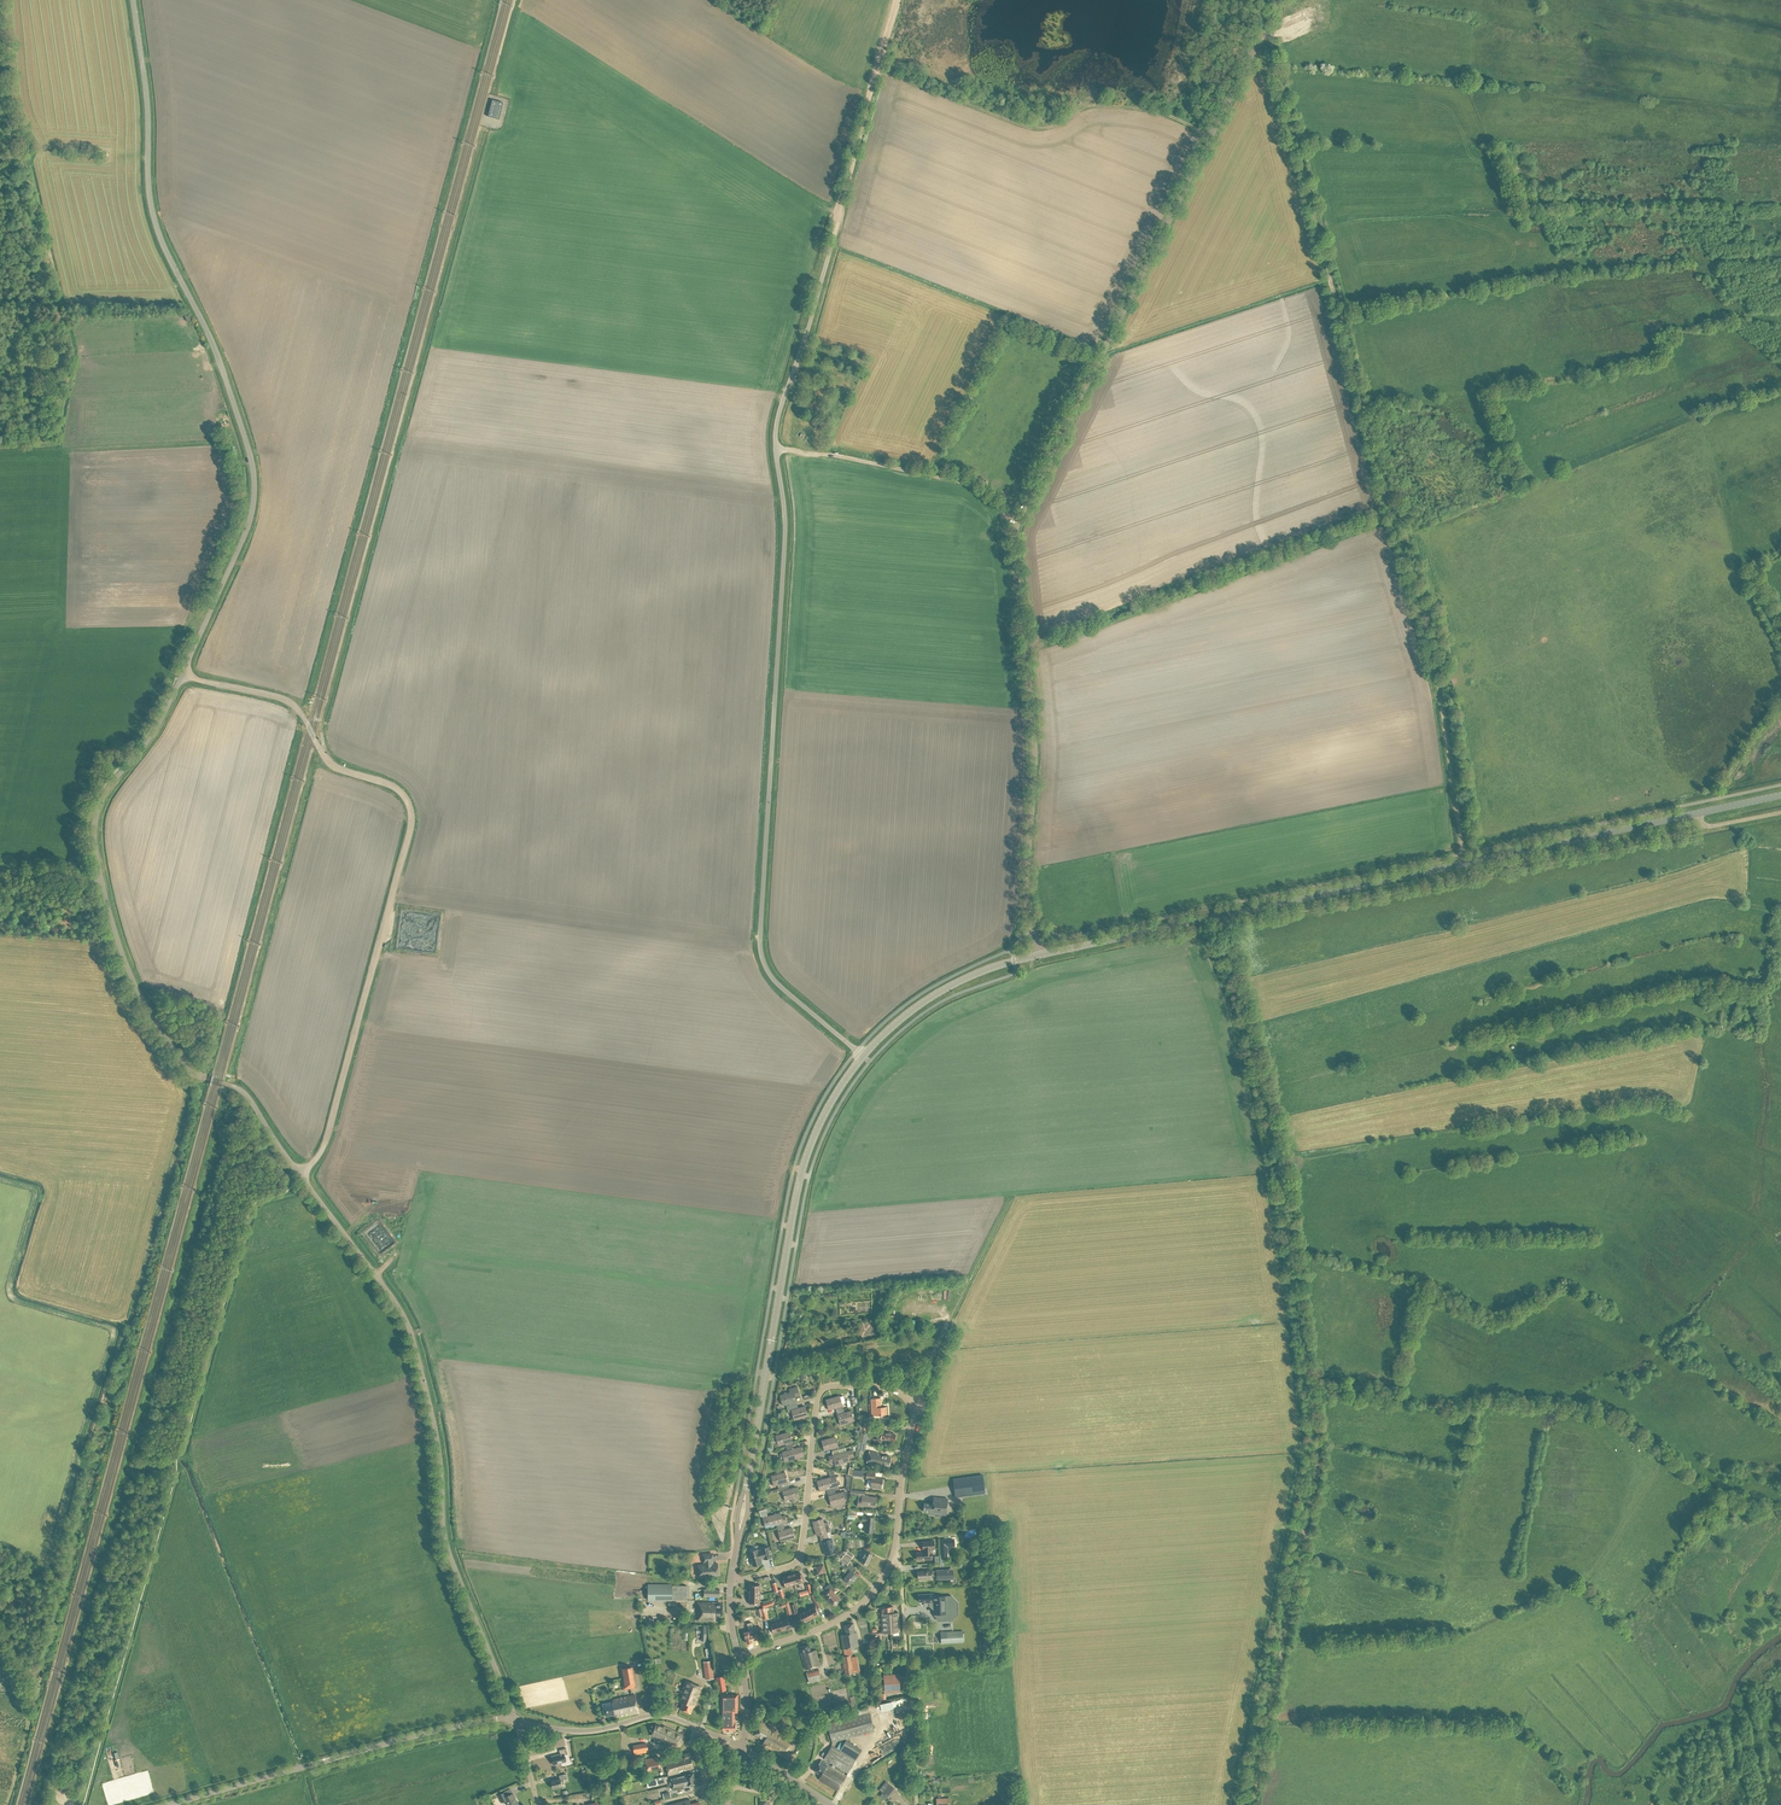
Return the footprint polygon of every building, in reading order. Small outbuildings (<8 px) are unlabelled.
[(499,120),(504,103),(492,100),(488,117),(499,120)] [(946,1292),(937,1293),(938,1301),(947,1299),(946,1292)] [(790,1392),(780,1395),(782,1405),(789,1403),(790,1406),(797,1404),(796,1401),(795,1396),(799,1395),(797,1387),(789,1389),(790,1392)] [(839,1396),(826,1400),(829,1410),(835,1408),(836,1411),(843,1409),(842,1406),(841,1401),(845,1400),(843,1395),(840,1396),(839,1396)] [(880,1398),(871,1399),(872,1415),(887,1414),(886,1407),(881,1407),(880,1398)] [(797,1404),(790,1406),(787,1407),(788,1413),(792,1412),(794,1420),(808,1416),(805,1406),(798,1408),(797,1404)] [(843,1409),(836,1411),(837,1414),(837,1415),(840,1425),(854,1421),(851,1411),(844,1412),(843,1409)] [(862,1419),(859,1420),(860,1431),(873,1428),(871,1420),(863,1422),(862,1419)] [(891,1433),(882,1431),(880,1439),(889,1441),(889,1440),(894,1441),(894,1440),(895,1440),(895,1438),(895,1437),(895,1435),(891,1434),(891,1433)] [(789,1432),(775,1436),(778,1446),(785,1444),(786,1447),(793,1445),(792,1442),(789,1432)] [(868,1434),(864,1433),(860,1432),(859,1441),(866,1442),(868,1434)] [(838,1446),(835,1436),(821,1440),(824,1451),(831,1448),(832,1452),(841,1449),(841,1446),(838,1446)] [(793,1445),(786,1447),(787,1450),(782,1452),(785,1462),(803,1456),(800,1446),(794,1448),(793,1445)] [(844,1448),(832,1452),(833,1455),(829,1456),(830,1462),(834,1461),(835,1465),(849,1461),(849,1458),(854,1457),(852,1450),(846,1451),(845,1448),(844,1448)] [(878,1453),(869,1451),(866,1462),(879,1465),(879,1464),(884,1465),(889,1466),(891,1458),(886,1457),(886,1456),(878,1454),(878,1453)] [(875,1472),(866,1471),(866,1479),(871,1479),(870,1487),(876,1488),(875,1488),(881,1489),(882,1477),(875,1476),(875,1472)] [(788,1482),(785,1472),(771,1476),(774,1486),(777,1485),(778,1488),(788,1485),(787,1482),(788,1482)] [(983,1475),(953,1479),(955,1497),(985,1493),(983,1475)] [(835,1476),(817,1481),(820,1491),(827,1489),(827,1492),(838,1489),(837,1486),(838,1486),(835,1476)] [(788,1485),(778,1488),(779,1492),(782,1491),(785,1501),(791,1499),(792,1502),(796,1501),(795,1498),(799,1497),(796,1487),(789,1489),(788,1485)] [(834,1490),(827,1492),(828,1496),(831,1506),(845,1502),(844,1499),(847,1498),(845,1491),(835,1494),(834,1490)] [(862,1498),(858,1498),(857,1506),(861,1506),(875,1507),(876,1497),(866,1496),(866,1495),(862,1495),(862,1498)] [(940,1498),(933,1497),(933,1504),(924,1503),(923,1511),(932,1512),(931,1513),(946,1515),(947,1499),(942,1498),(942,1499),(940,1499),(940,1498)] [(781,1516),(780,1513),(762,1518),(765,1528),(776,1525),(777,1528),(784,1526),(783,1523),(786,1522),(785,1515),(781,1516)] [(874,1518),(862,1516),(862,1521),(866,1521),(865,1527),(866,1527),(866,1532),(868,1532),(870,1535),(876,1530),(873,1528),(874,1518)] [(822,1519),(812,1521),(816,1535),(819,1534),(820,1538),(827,1536),(826,1533),(830,1531),(827,1522),(824,1523),(822,1519)] [(784,1526),(777,1528),(778,1531),(781,1541),(794,1537),(792,1527),(785,1529),(784,1526)] [(827,1536),(820,1538),(821,1541),(825,1555),(835,1552),(831,1538),(830,1536),(827,1536)] [(946,1554),(946,1545),(954,1544),(954,1540),(941,1540),(941,1554),(942,1557),(946,1556),(946,1554)] [(934,1541),(922,1542),(922,1549),(924,1549),(924,1552),(916,1552),(917,1560),(932,1559),(931,1549),(934,1548),(934,1541)] [(758,1549),(748,1552),(752,1566),(762,1563),(760,1558),(763,1558),(764,1559),(772,1557),(769,1547),(761,1549),(758,1550),(758,1549)] [(872,1554),(864,1550),(862,1554),(863,1555),(860,1561),(867,1565),(872,1554)] [(712,1554),(703,1554),(704,1564),(698,1565),(699,1577),(713,1576),(713,1575),(718,1574),(717,1563),(713,1564),(712,1554)] [(839,1560),(846,1564),(847,1563),(848,1564),(851,1560),(843,1555),(844,1554),(843,1554),(838,1557),(839,1558),(839,1560)] [(823,1564),(815,1567),(818,1574),(825,1572),(823,1564)] [(856,1570),(849,1564),(844,1570),(848,1573),(843,1579),(850,1584),(857,1576),(853,1573),(856,1570)] [(938,1569),(938,1579),(956,1578),(955,1568),(938,1569)] [(921,1571),(917,1572),(917,1579),(927,1578),(927,1579),(932,1579),(932,1570),(921,1570),(921,1571)] [(800,1572),(791,1575),(794,1584),(804,1582),(803,1578),(801,1578),(800,1572)] [(791,1575),(783,1577),(784,1583),(783,1584),(784,1587),(794,1584),(791,1575)] [(649,1599),(672,1599),(672,1584),(649,1583),(649,1599)] [(824,1588),(825,1588),(826,1587),(827,1591),(825,1593),(825,1592),(822,1594),(828,1601),(829,1601),(832,1605),(839,1599),(832,1592),(835,1589),(830,1583),(824,1588)] [(749,1585),(749,1594),(759,1594),(760,1584),(756,1584),(756,1585),(749,1585)] [(759,1594),(749,1594),(749,1603),(756,1603),(755,1604),(759,1604),(759,1594)] [(928,1594),(918,1594),(919,1602),(923,1601),(923,1602),(929,1602),(933,1602),(934,1614),(952,1614),(951,1595),(933,1596),(933,1594),(928,1594)] [(712,1602),(697,1602),(697,1611),(699,1611),(699,1615),(697,1615),(697,1620),(715,1620),(715,1615),(722,1615),(722,1604),(718,1604),(718,1602),(715,1602),(715,1603),(712,1603),(712,1602)] [(795,1604),(789,1605),(791,1613),(792,1614),(798,1613),(795,1604)] [(815,1605),(806,1610),(811,1619),(819,1614),(816,1609),(817,1608),(815,1605)] [(893,1606),(886,1607),(887,1610),(888,1610),(888,1613),(890,1612),(891,1632),(899,1632),(898,1612),(893,1613),(893,1606)] [(887,1610),(886,1607),(881,1607),(881,1608),(880,1608),(881,1633),(891,1632),(890,1612),(888,1613),(888,1610),(887,1610)] [(811,1619),(806,1610),(797,1614),(799,1618),(800,1617),(803,1623),(811,1619)] [(789,1618),(779,1621),(782,1630),(790,1628),(789,1622),(790,1621),(789,1618)] [(752,1619),(746,1621),(747,1624),(749,1631),(744,1633),(747,1643),(752,1642),(752,1640),(757,1638),(756,1633),(755,1633),(751,1622),(753,1622),(752,1619)] [(779,1621),(769,1623),(770,1627),(771,1627),(773,1633),(782,1630),(779,1621)] [(853,1624),(844,1625),(845,1634),(840,1635),(843,1649),(844,1649),(844,1652),(844,1656),(842,1656),(845,1674),(853,1673),(854,1675),(860,1673),(859,1671),(861,1671),(858,1656),(852,1657),(851,1655),(852,1655),(851,1648),(858,1646),(856,1632),(854,1632),(853,1624)] [(963,1631),(941,1632),(941,1643),(963,1642),(963,1631)] [(809,1644),(800,1647),(802,1653),(801,1653),(805,1669),(820,1665),(817,1656),(816,1656),(816,1654),(817,1654),(816,1650),(811,1651),(809,1644)] [(631,1666),(619,1669),(623,1690),(635,1688),(631,1666)] [(712,1667),(705,1668),(706,1679),(714,1678),(712,1667)] [(818,1669),(806,1673),(809,1683),(821,1679),(818,1669)] [(724,1676),(716,1677),(719,1691),(726,1690),(724,1676)] [(899,1676),(891,1677),(892,1689),(899,1688),(899,1676)] [(892,1689),(891,1677),(884,1677),(885,1689),(892,1689)] [(702,1687),(685,1680),(678,1700),(683,1702),(681,1709),(691,1713),(693,1706),(694,1707),(702,1687)] [(613,1702),(602,1704),(605,1716),(616,1714),(617,1717),(638,1713),(635,1695),(613,1699),(613,1702)] [(722,1719),(722,1730),(727,1730),(727,1732),(730,1732),(730,1730),(735,1730),(735,1723),(734,1723),(734,1712),(738,1712),(738,1695),(720,1695),(720,1719),(722,1719)] [(828,1708),(830,1714),(850,1708),(849,1702),(828,1708)] [(869,1711),(868,1705),(842,1712),(843,1718),(869,1711)] [(869,1712),(827,1723),(832,1742),(874,1731),(869,1712)] [(825,1718),(826,1721),(834,1719),(834,1720),(842,1717),(840,1713),(831,1716),(825,1718)] [(772,1715),(769,1722),(779,1727),(782,1721),(772,1715)] [(777,1731),(761,1722),(754,1735),(764,1740),(762,1745),(786,1758),(795,1740),(781,1732),(780,1734),(776,1732),(777,1731)] [(663,1728),(656,1725),(651,1735),(661,1740),(662,1740),(664,1741),(666,1742),(667,1742),(668,1742),(668,1743),(677,1747),(682,1735),(664,1726),(663,1728)] [(894,1734),(894,1746),(903,1745),(903,1734),(894,1734)] [(647,1744),(633,1746),(634,1754),(648,1752),(647,1744)] [(855,1760),(831,1746),(825,1758),(831,1761),(830,1762),(833,1764),(832,1766),(821,1760),(815,1771),(821,1774),(818,1779),(837,1791),(846,1775),(834,1768),(835,1766),(848,1773),(855,1760)] [(560,1754),(551,1756),(553,1765),(566,1762),(566,1764),(569,1764),(567,1758),(565,1758),(564,1755),(568,1754),(566,1748),(559,1750),(560,1754)] [(693,1768),(689,1752),(682,1754),(683,1757),(676,1759),(676,1761),(673,1762),(672,1760),(668,1761),(669,1762),(665,1763),(668,1775),(683,1771),(683,1770),(684,1769),(684,1771),(693,1768)] [(661,1769),(659,1756),(645,1759),(648,1772),(661,1769)] [(669,1782),(670,1785),(672,1784),(672,1783),(683,1780),(683,1781),(684,1780),(686,1779),(686,1780),(694,1778),(693,1773),(685,1774),(685,1775),(671,1779),(671,1781),(669,1782)] [(560,1779),(551,1781),(553,1788),(562,1786),(562,1784),(564,1783),(563,1780),(567,1779),(566,1774),(559,1775),(560,1779)] [(670,1785),(667,1785),(668,1791),(673,1790),(683,1788),(683,1786),(688,1785),(695,1784),(694,1778),(686,1780),(686,1779),(684,1780),(683,1781),(683,1780),(672,1783),(672,1784),(670,1785)] [(886,1799),(896,1786),(887,1779),(880,1789),(883,1791),(881,1794),(886,1799)] [(504,1792),(498,1795),(501,1803),(506,1801),(508,1804),(519,1804),(513,1793),(506,1796),(504,1792)]
